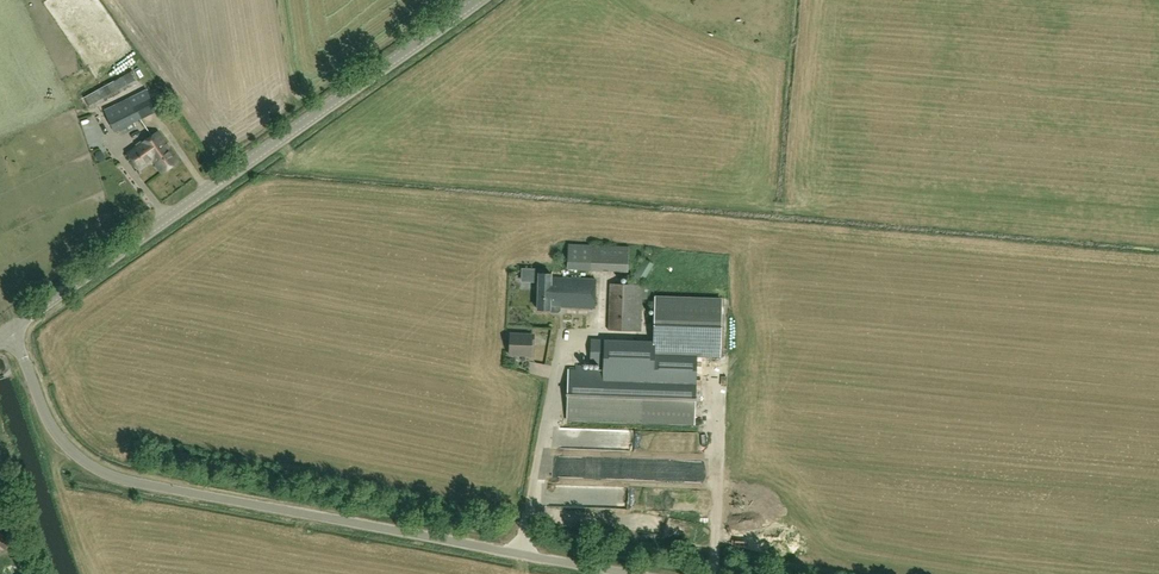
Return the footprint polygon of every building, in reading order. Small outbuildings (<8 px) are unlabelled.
[(125,61),(138,53),(117,19),(97,31),(91,21),(81,27),(83,30),(73,37),(94,72),(121,56),(125,61)] [(75,97),(82,93),(78,87),(83,84),(79,76),(67,82),(75,97)] [(147,89),(104,110),(115,132),(158,111),(153,102),(162,98),(166,103),(171,101),(165,91),(151,97),(147,89)] [(158,132),(152,136),(157,143),(154,146),(158,153),(152,158),(153,160),(153,161),(161,174),(179,162),(158,132)] [(157,143),(152,136),(127,152),(138,169),(152,160),(153,161),(153,160),(152,158),(158,153),(154,146),(157,143)] [(569,267),(630,266),(629,246),(578,247),(579,254),(569,255),(569,267)] [(524,290),(537,291),(537,266),(524,266),(524,290)] [(539,272),(538,309),(550,309),(550,305),(595,307),(596,278),(551,277),(552,273),(539,272)] [(644,285),(642,285),(609,283),(608,329),(642,330),(644,285)] [(697,354),(721,355),(722,299),(656,297),(654,342),(654,353),(697,354)] [(510,355),(531,356),(532,335),(510,334),(510,355)] [(605,362),(605,371),(569,369),(568,420),(695,424),(697,354),(654,353),(654,342),(592,340),(592,362),(605,362)] [(585,448),(641,450),(641,431),(586,429),(585,448)] [(695,436),(680,435),(680,452),(694,452),(695,436)] [(705,488),(586,484),(585,508),(704,512),(705,488)] [(685,522),(687,538),(701,537),(700,521),(685,522)]
